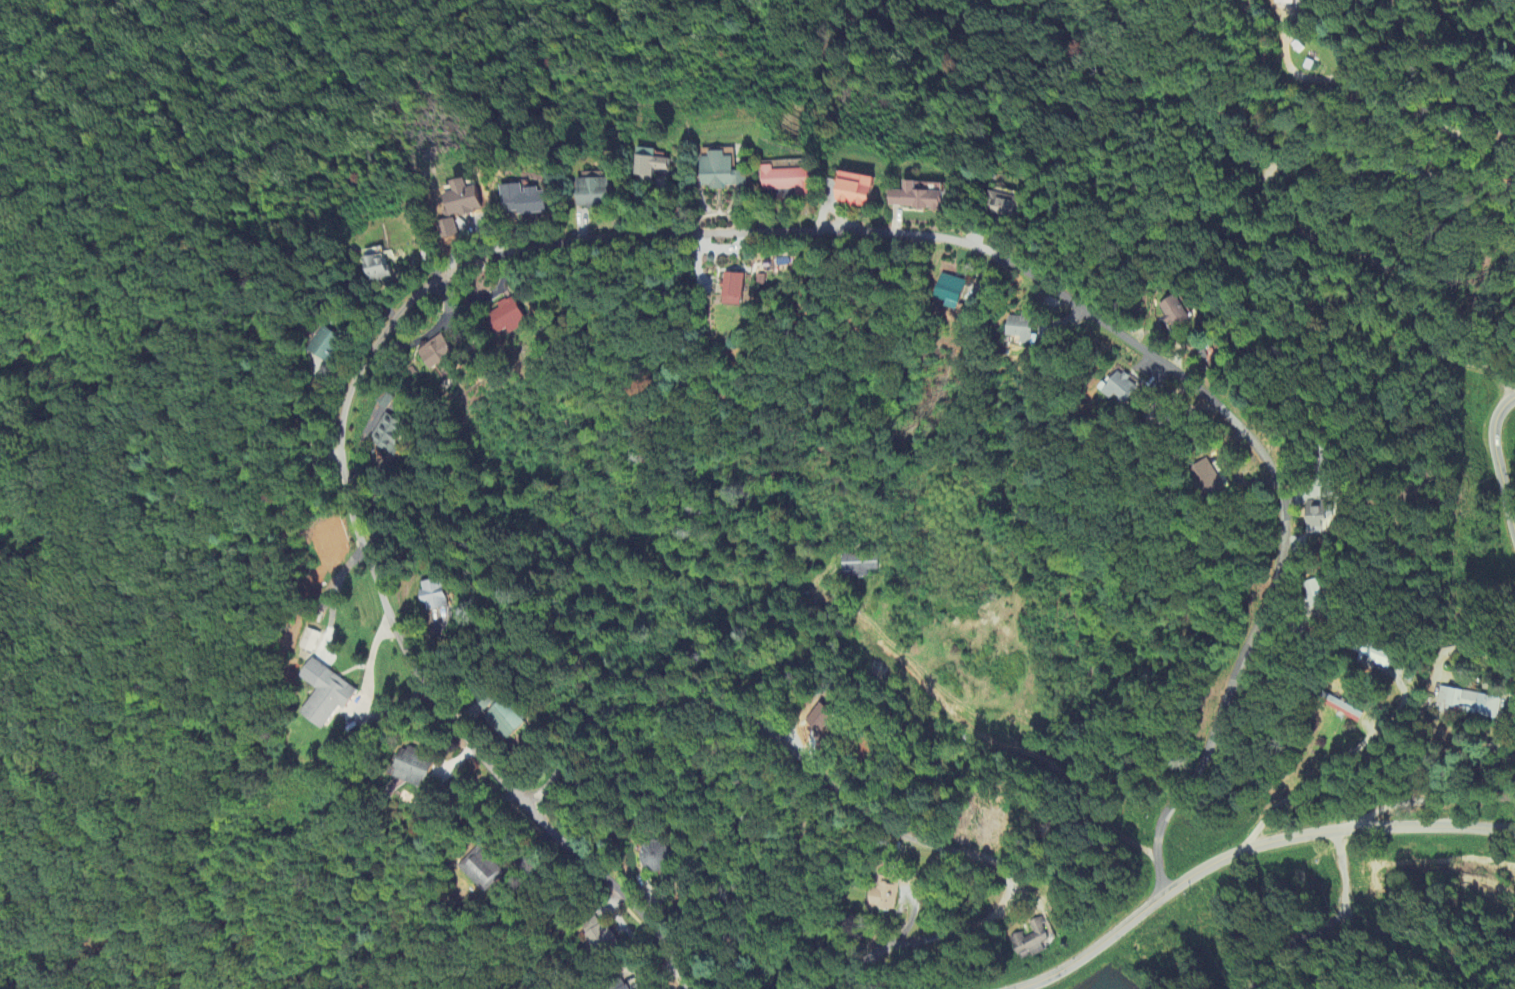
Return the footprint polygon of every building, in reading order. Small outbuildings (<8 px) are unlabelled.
[(743,187),(743,173),(729,172),(730,158),(721,157),(721,152),(706,152),(705,158),(698,158),(697,188),(708,188),(708,191),(725,191),(725,187),(743,187)] [(668,178),(669,159),(632,157),(631,180),(651,181),(651,176),(668,178)] [(769,171),(769,166),(758,166),(759,191),(791,190),(791,198),(804,198),(803,170),(769,171)] [(867,179),(834,171),(827,201),(860,209),(867,179)] [(444,181),(446,193),(435,194),(439,217),(472,211),(468,187),(459,188),(457,179),(444,181)] [(604,179),(570,180),(571,207),(605,206),(604,179)] [(882,207),(935,210),(935,192),(909,191),(909,182),(897,181),(897,191),(882,191),(882,207)] [(537,213),(534,187),(515,189),(515,184),(492,186),(495,214),(510,212),(510,216),(537,213)] [(1005,222),(1012,201),(986,191),(978,213),(1005,222)] [(384,267),(374,267),(374,257),(354,258),(355,281),(385,280),(384,267)] [(930,298),(942,302),(941,307),(953,311),(963,282),(938,273),(930,298)] [(720,306),(739,307),(742,275),(723,274),(720,306)] [(1158,305),(1169,331),(1190,322),(1179,296),(1158,305)] [(481,317),(489,336),(504,330),(506,334),(522,327),(510,298),(493,305),(496,310),(481,317)] [(1005,338),(1019,338),(1019,346),(1032,346),(1033,319),(1006,318),(1005,338)] [(298,352),(316,363),(331,338),(313,327),(298,352)] [(414,351),(425,369),(451,354),(440,335),(414,351)] [(1115,372),(1101,394),(1112,401),(1113,398),(1126,405),(1138,386),(1115,372)] [(392,456),(405,427),(382,416),(369,445),(392,456)] [(1190,470),(1207,502),(1225,492),(1209,460),(1190,470)] [(1307,536),(1323,535),(1322,522),(1326,522),(1325,504),(1305,505),(1307,536)] [(842,556),(843,573),(854,573),(854,579),(868,579),(867,572),(880,572),(879,555),(842,556)] [(422,612),(445,609),(441,580),(418,584),(422,612)] [(1313,609),(1327,605),(1320,581),(1305,585),(1313,609)] [(312,655),(319,635),(305,630),(298,649),(312,655)] [(1368,667),(1370,661),(1376,663),(1374,670),(1388,674),(1394,655),(1365,646),(1359,665),(1368,667)] [(320,732),(336,708),(341,712),(355,691),(309,659),(296,678),(314,691),(297,715),(320,732)] [(1435,711),(1496,722),(1500,699),(1439,688),(1435,711)] [(1364,712),(1326,697),(1321,707),(1359,723),(1364,712)] [(482,721),(506,743),(524,723),(500,701),(482,721)] [(816,736),(832,721),(820,708),(804,723),(816,736)] [(395,769),(398,771),(395,777),(423,790),(434,766),(416,757),(418,752),(405,746),(395,769)] [(459,869),(486,895),(505,875),(478,849),(459,869)] [(868,908),(895,913),(900,887),(887,885),(888,880),(880,878),(878,890),(872,889),(868,908)] [(1016,957),(1029,952),(1031,958),(1045,954),(1042,944),(1049,942),(1042,919),(1030,923),(1034,936),(1024,939),(1022,934),(1010,938),(1016,957)]
